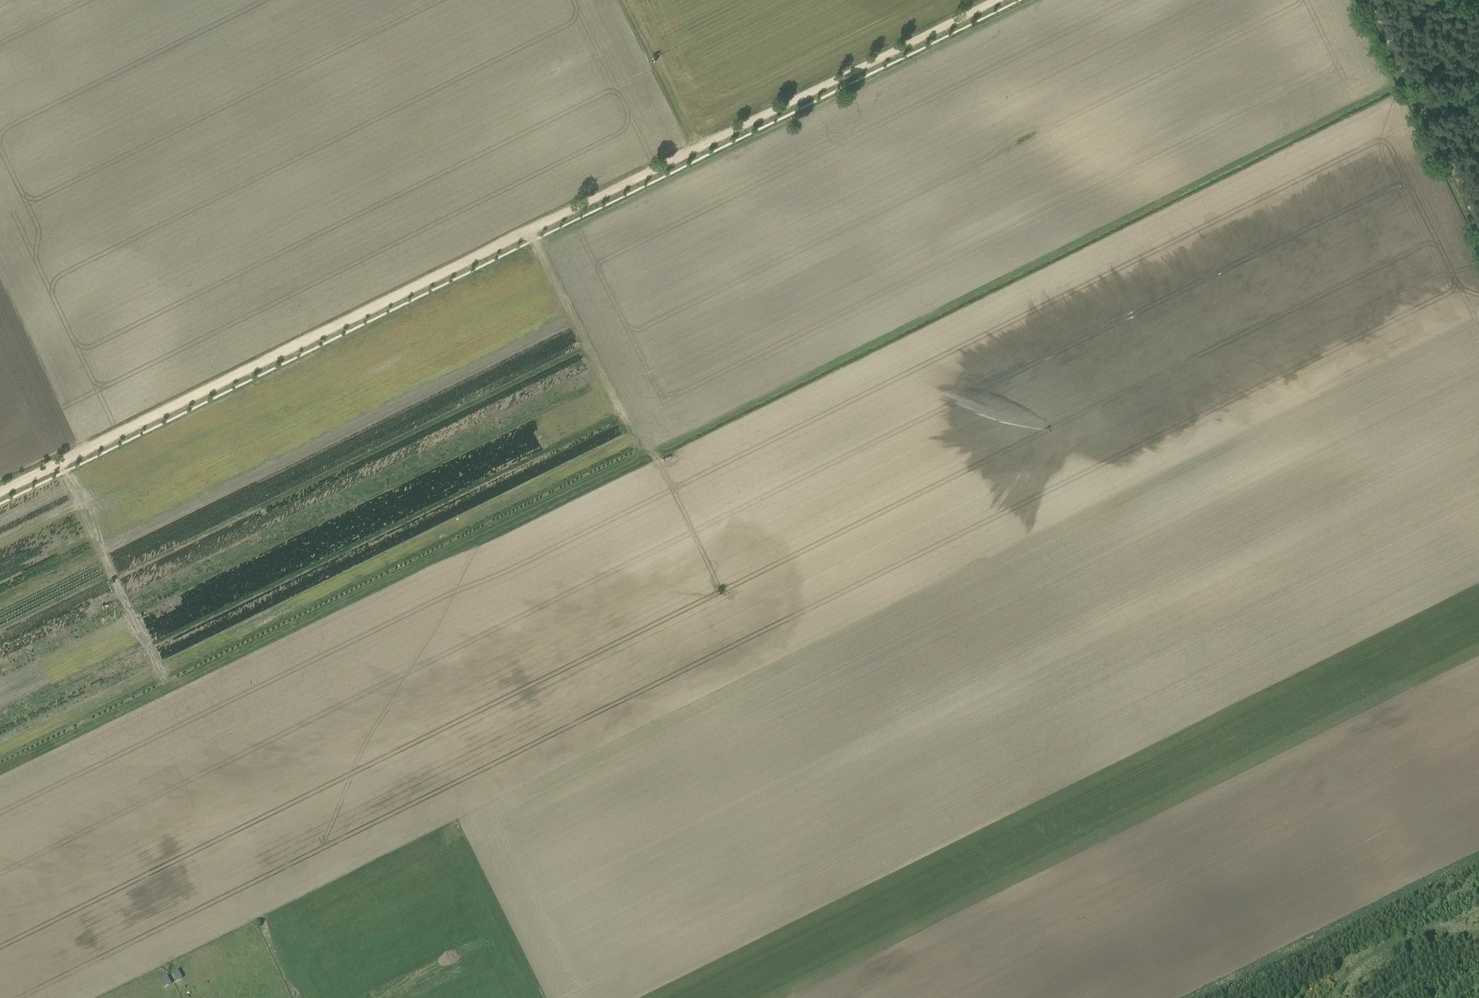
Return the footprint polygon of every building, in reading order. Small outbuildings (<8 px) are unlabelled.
[(176,981),(182,978),(177,969),(171,972),(176,981)] [(172,973),(160,977),(163,987),(175,984),(172,973)]
